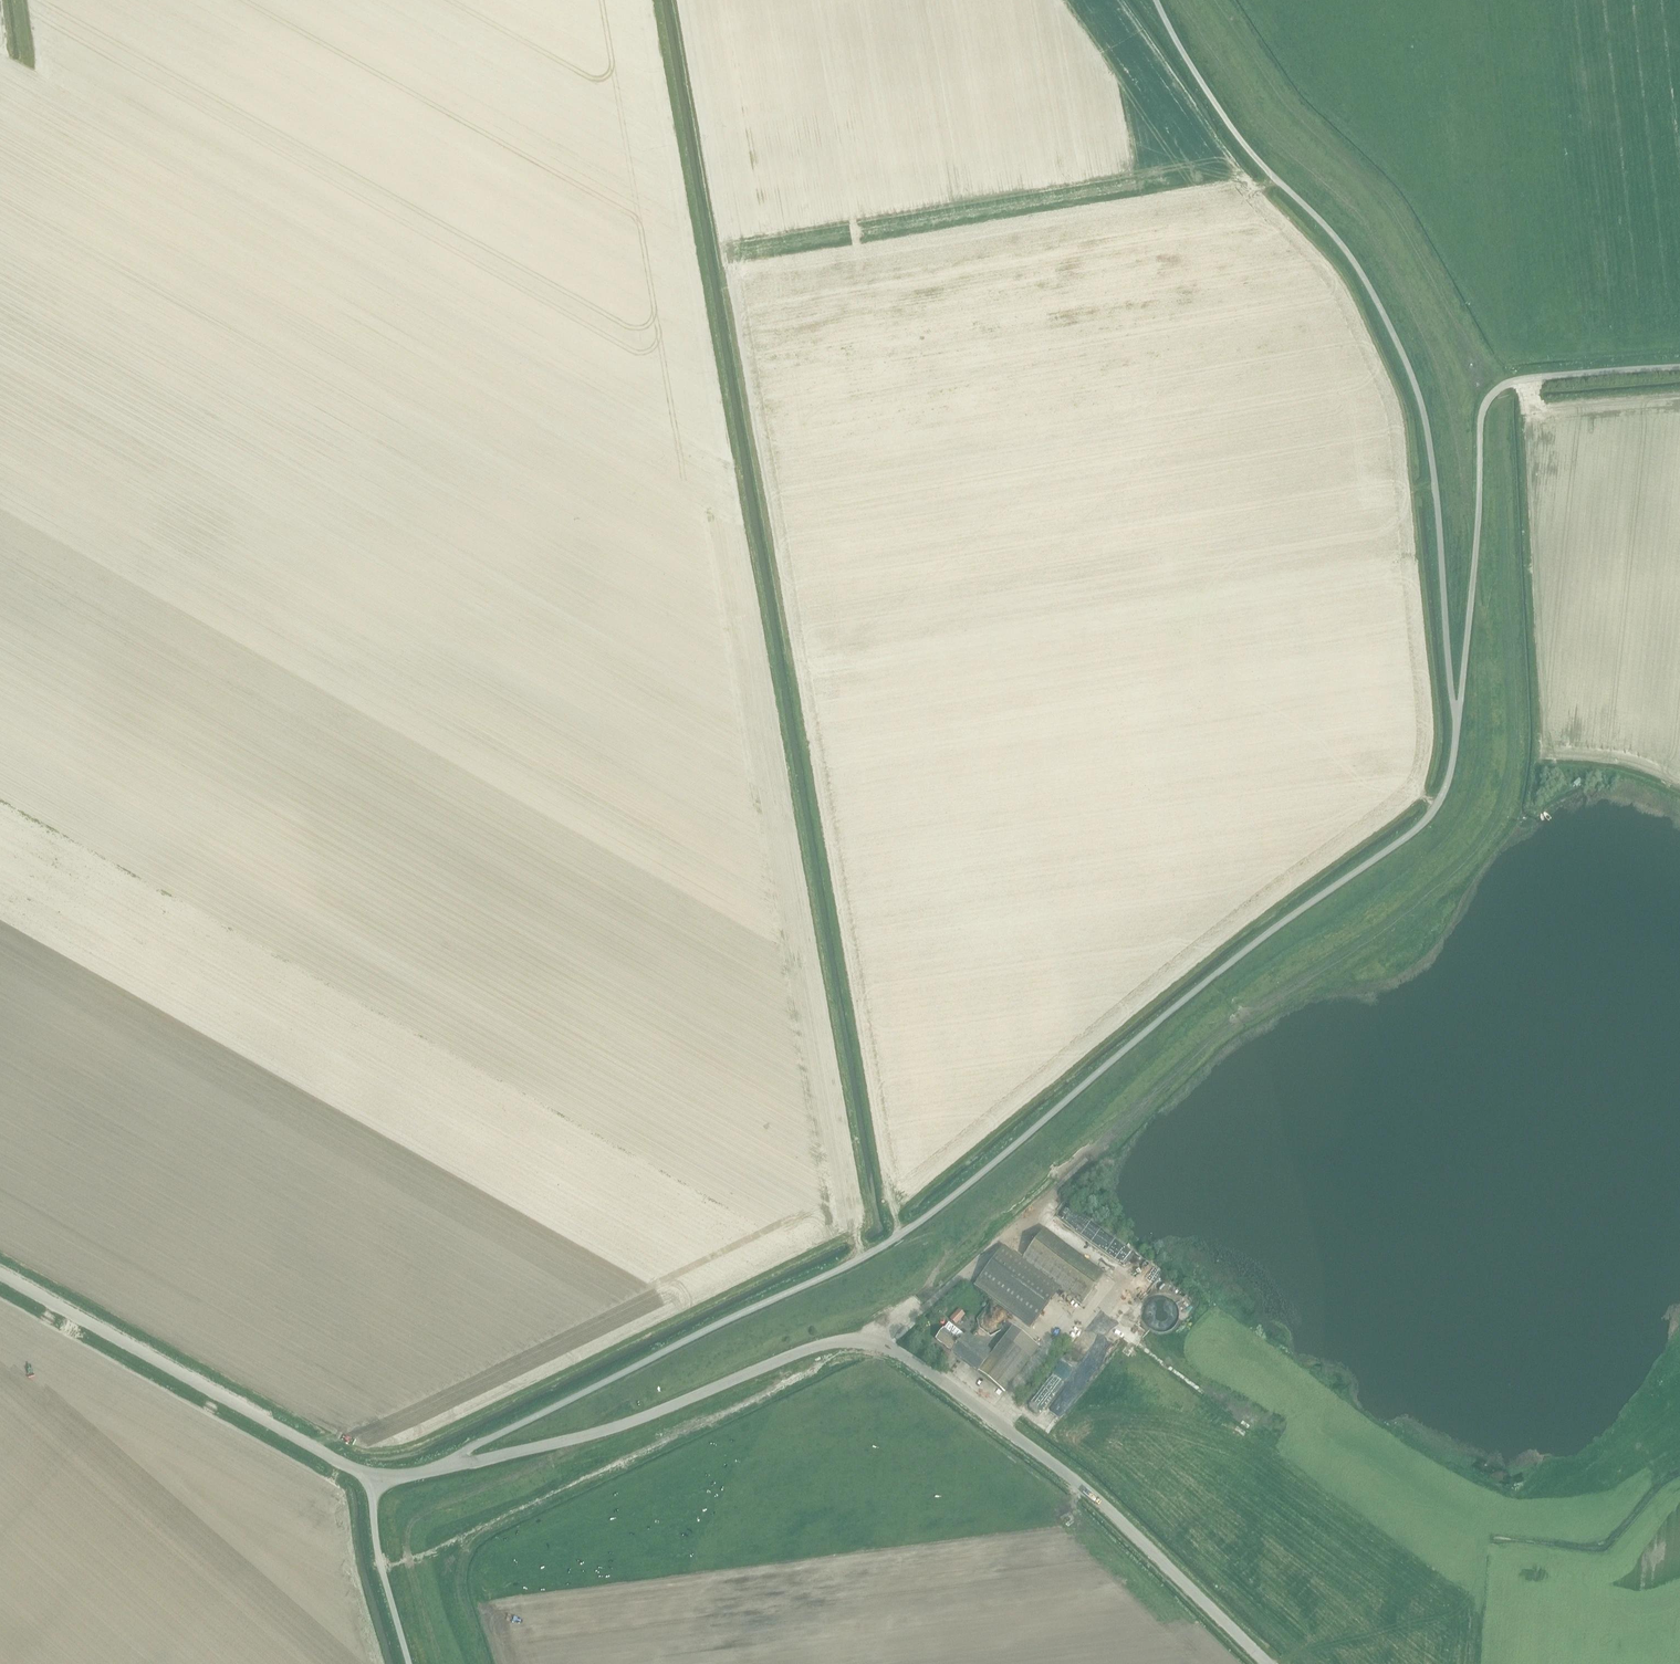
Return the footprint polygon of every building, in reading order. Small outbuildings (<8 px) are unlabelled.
[(1042,1216),(1059,1201),(1051,1192),(1034,1207),(1042,1216)] [(1057,1289),(1080,1306),(1104,1275),(1044,1230),(1020,1261),(1057,1289)] [(1029,1327),(1057,1289),(1020,1261),(1002,1248),(974,1285),(1029,1327)] [(1146,1287),(1157,1283),(1154,1276),(1143,1280),(1146,1287)] [(1189,1303),(1196,1297),(1192,1292),(1185,1297),(1189,1303)] [(901,1297),(892,1304),(896,1310),(905,1302),(901,1297)] [(950,1319),(955,1324),(964,1314),(959,1309),(950,1319)] [(965,1332),(963,1334),(948,1322),(934,1339),(1004,1393),(1039,1347),(1012,1326),(992,1353),(965,1332)] [(1055,1400),(1063,1406),(1076,1388),(1068,1383),(1055,1400)]
